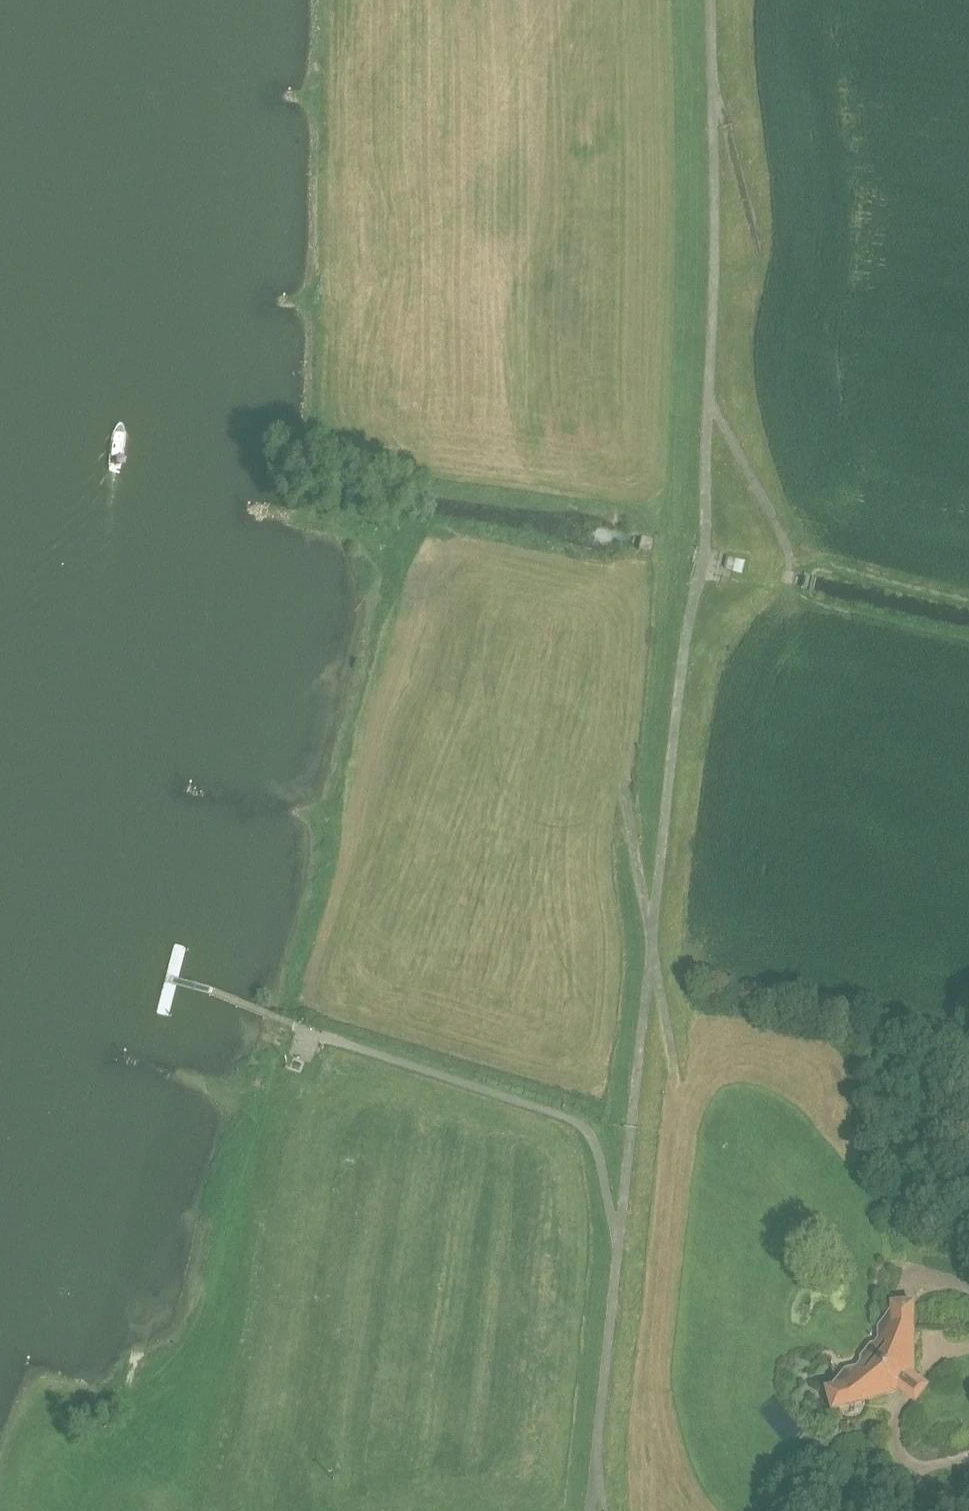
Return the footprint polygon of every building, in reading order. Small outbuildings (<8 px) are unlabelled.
[(827,1388),(833,1409),(895,1392),(914,1367),(914,1303),(892,1303),(892,1323),(876,1344),(872,1344),(862,1357),(862,1361),(845,1383),(827,1388)] [(846,1506),(819,1502),(818,1510),(846,1510),(846,1506)]
